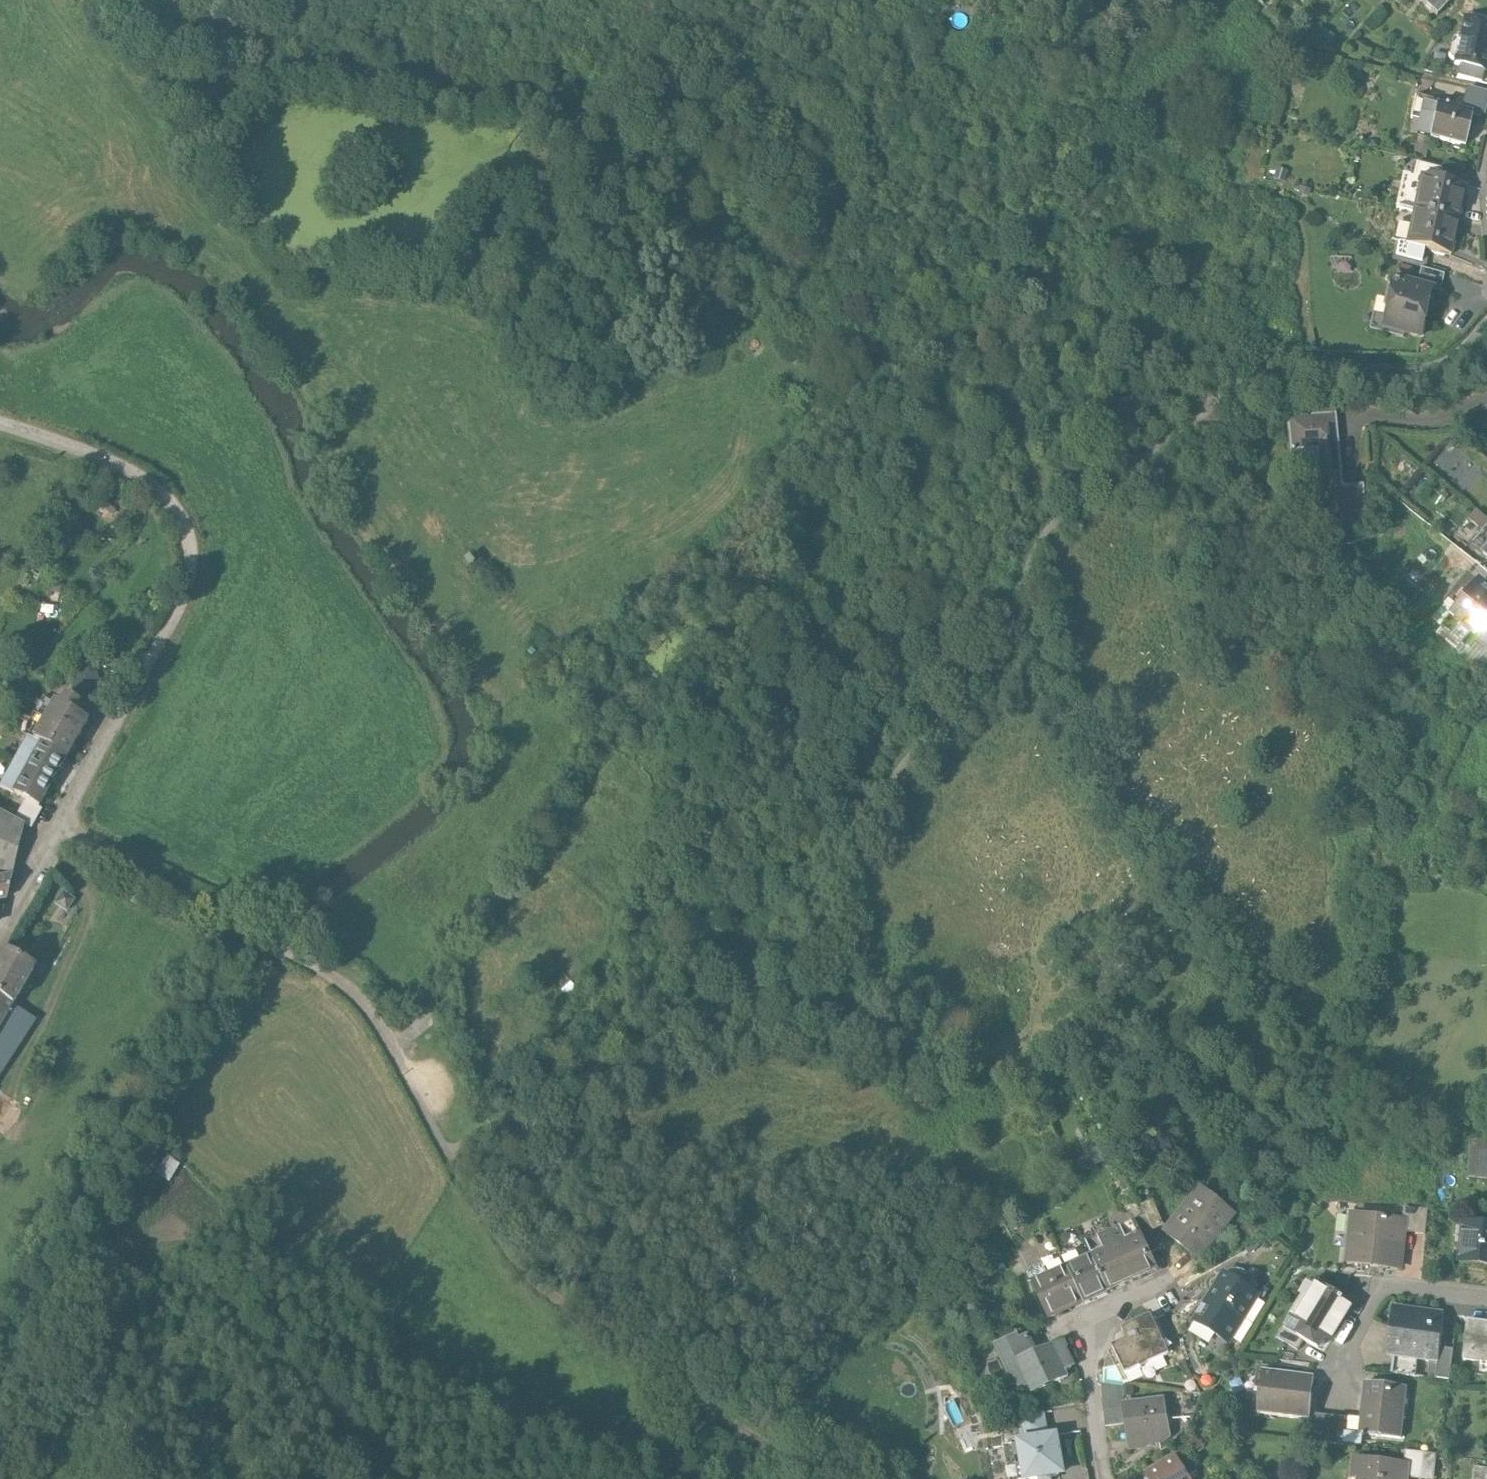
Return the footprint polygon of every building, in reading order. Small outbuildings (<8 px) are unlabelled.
[(1423,3),(1422,2),(1419,5),(1435,19),(1451,2),(1449,0),(1426,0),(1423,3)] [(1464,24),(1460,45),(1456,44),(1453,46),(1450,59),(1452,62),(1456,62),(1455,66),(1460,67),(1483,72),(1485,72),(1486,65),(1486,29),(1485,29),(1484,24),(1477,22),(1474,27),(1464,24)] [(1483,72),(1460,67),(1458,78),(1481,83),(1483,72)] [(1471,114),(1425,104),(1423,115),(1422,115),(1416,136),(1464,146),(1471,114)] [(1441,168),(1415,162),(1412,178),(1419,179),(1420,177),(1438,181),(1441,168)] [(1438,181),(1420,177),(1419,179),(1412,213),(1457,223),(1464,187),(1438,181)] [(1457,223),(1412,213),(1404,247),(1423,251),(1449,258),(1457,223)] [(1423,251),(1404,247),(1399,244),(1395,258),(1419,265),(1423,251)] [(1443,276),(1420,271),(1416,288),(1433,292),(1440,294),(1443,276)] [(1416,288),(1392,283),(1382,329),(1422,338),(1433,292),(1416,288)] [(1332,420),(1285,425),(1288,455),(1317,452),(1325,526),(1363,522),(1360,489),(1340,491),(1332,420)] [(1482,583),(1443,632),(1465,650),(1474,639),(1486,649),(1486,588),(1482,583)] [(96,669),(76,671),(78,690),(98,688),(96,669)] [(51,708),(85,727),(94,709),(80,702),(83,697),(69,689),(66,694),(61,691),(51,708)] [(33,740),(68,759),(85,727),(51,708),(33,740)] [(68,759),(33,740),(28,739),(13,768),(53,788),(68,759)] [(41,812),(53,788),(13,768),(3,786),(15,793),(13,797),(25,804),(41,812)] [(41,812),(25,804),(15,820),(34,832),(45,814),(41,812)] [(13,873),(25,826),(15,820),(5,815),(0,812),(0,871),(13,873)] [(7,900),(12,876),(0,878),(0,901),(7,900)] [(12,1005),(33,969),(5,953),(0,961),(0,999),(12,1005)] [(33,1018),(12,1005),(0,999),(0,1072),(33,1018)] [(1473,1143),(1470,1182),(1486,1184),(1486,1144),(1473,1143)] [(1204,1191),(1169,1234),(1199,1259),(1234,1216),(1204,1191)] [(1166,1226),(1155,1201),(1142,1207),(1154,1232),(1166,1226)] [(1430,1213),(1407,1211),(1406,1223),(1408,1223),(1407,1233),(1428,1236),(1430,1213)] [(1406,1223),(1355,1218),(1350,1266),(1403,1271),(1407,1233),(1408,1223),(1406,1223)] [(1141,1219),(1111,1234),(1132,1279),(1156,1268),(1149,1253),(1156,1250),(1141,1219)] [(1467,1228),(1463,1266),(1486,1269),(1486,1230),(1467,1228)] [(1132,1279),(1111,1234),(1088,1245),(1093,1256),(1109,1291),(1132,1279)] [(1093,1256),(1069,1268),(1078,1290),(1084,1303),(1109,1291),(1093,1256)] [(1232,1281),(1214,1311),(1208,1307),(1205,1312),(1197,1325),(1231,1345),(1260,1297),(1232,1281)] [(1356,1310),(1314,1282),(1312,1285),(1318,1289),(1298,1320),(1292,1316),(1291,1318),(1307,1328),(1300,1338),(1305,1341),(1320,1350),(1326,1341),(1333,1345),(1356,1310)] [(1078,1290),(1048,1304),(1054,1317),(1084,1303),(1078,1290)] [(1205,1312),(1184,1300),(1176,1312),(1197,1325),(1205,1312)] [(1446,1319),(1397,1313),(1392,1359),(1441,1364),(1446,1319)] [(1153,1318),(1123,1332),(1128,1343),(1133,1352),(1118,1359),(1131,1385),(1148,1377),(1144,1370),(1171,1357),(1155,1323),(1153,1318)] [(1182,1352),(1166,1318),(1155,1323),(1171,1357),(1182,1352)] [(1472,1320),(1467,1364),(1486,1366),(1486,1322),(1472,1320)] [(1300,1338),(1285,1328),(1278,1338),(1298,1351),(1305,1341),(1300,1338)] [(1128,1343),(1114,1350),(1118,1359),(1133,1352),(1128,1343)] [(1063,1344),(1037,1357),(1051,1387),(1069,1378),(1067,1374),(1072,1371),(1063,1354),(1067,1352),(1063,1344)] [(1037,1357),(1018,1366),(1022,1373),(1015,1376),(1020,1386),(1027,1383),(1033,1396),(1051,1387),(1037,1357)] [(1317,1382),(1265,1376),(1260,1418),(1311,1423),(1312,1424),(1313,1416),(1317,1382)] [(1408,1390),(1367,1386),(1364,1421),(1362,1438),(1404,1443),(1408,1390)] [(1167,1402),(1126,1408),(1128,1424),(1132,1451),(1162,1446),(1173,1437),(1167,1402)] [(1126,1408),(1104,1411),(1106,1426),(1128,1424),(1126,1408)] [(1026,1439),(1049,1434),(1045,1415),(1022,1420),(1026,1439)] [(1340,1419),(1313,1416),(1312,1424),(1311,1423),(1308,1445),(1338,1448),(1340,1419)] [(1364,1421),(1340,1419),(1338,1448),(1361,1450),(1362,1438),(1364,1421)] [(1005,1449),(1010,1478),(1060,1478),(1061,1478),(1065,1472),(1066,1472),(1060,1439),(1005,1449)] [(1408,1456),(1407,1468),(1408,1468),(1407,1478),(1422,1478),(1425,1457),(1408,1456)] [(1425,1457),(1422,1478),(1435,1478),(1438,1458),(1425,1457)] [(1355,1462),(1353,1478),(1407,1478),(1408,1468),(1407,1468),(1355,1462)] [(1162,1469),(1148,1478),(1149,1478),(1169,1478),(1162,1469)]
